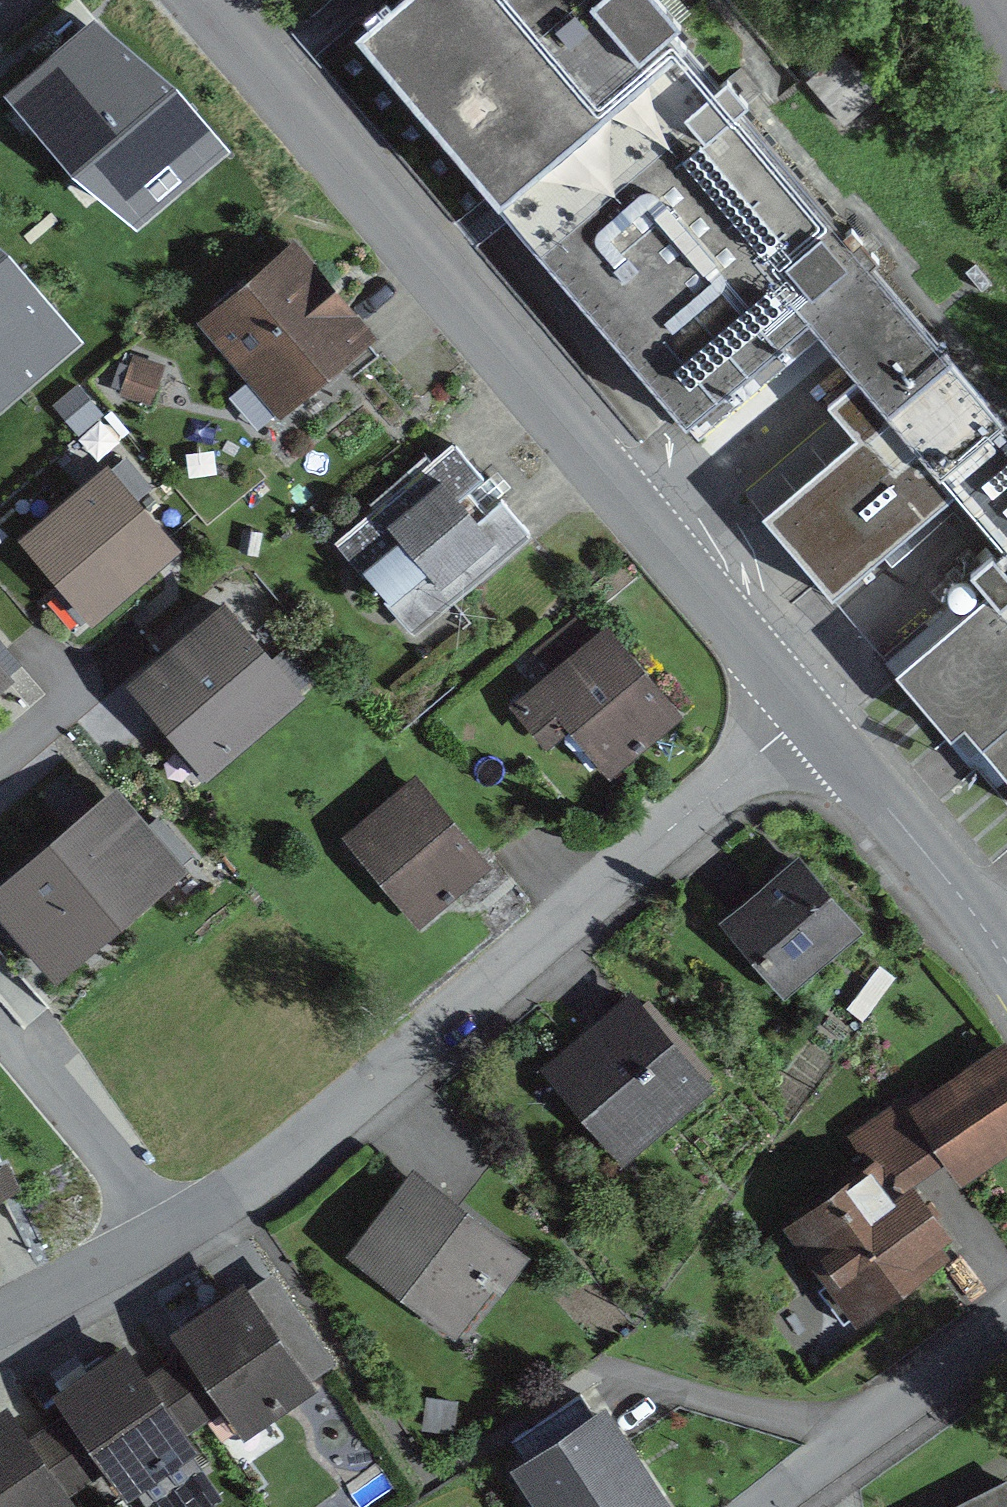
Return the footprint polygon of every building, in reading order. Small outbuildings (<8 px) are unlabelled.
[(1006,792),(1006,425),(638,0),(425,0),(366,51),(696,430),(812,329),(886,414),(761,522),(824,594),(945,490),(989,541),(959,567),(977,587),(878,672),(940,743),(954,731),(1006,792)] [(220,136),(99,2),(12,80),(133,214),(220,136)] [(218,290),(297,387),(406,299),(326,202),(218,290)] [(0,248),(0,406),(79,332),(0,248)] [(368,500),(444,593),(572,488),(495,395),(368,500)] [(119,466),(31,542),(64,581),(74,572),(102,604),(152,561),(144,551),(161,536),(139,510),(149,501),(119,466)] [(636,734),(710,674),(636,585),(543,661),(578,704),(598,687),(636,734)] [(306,688),(226,595),(127,678),(207,772),(306,688)] [(117,777),(0,877),(0,910),(55,974),(188,861),(117,777)] [(480,866),(417,789),(356,838),(419,915),(480,866)] [(718,955),(774,1021),(852,954),(796,889),(718,955)] [(538,1103),(615,1185),(696,1109),(619,1027),(538,1103)] [(944,1199),(1006,1160),(1006,1094),(995,1074),(903,1130),(944,1199)] [(774,1245),(839,1338),(938,1270),(895,1208),(915,1195),(893,1163),(774,1245)] [(345,1281),(456,1363),(522,1275),(411,1193),(345,1281)] [(228,1463),(306,1412),(242,1316),(164,1367),(228,1463)] [(178,1480),(115,1377),(45,1419),(100,1506),(134,1506),(178,1480)] [(523,1506),(644,1506),(594,1433),(511,1489),(523,1506)] [(0,1438),(0,1506),(42,1506),(0,1438)] [(1005,1498),(986,1506),(1006,1506),(1006,1503),(1005,1498)]
